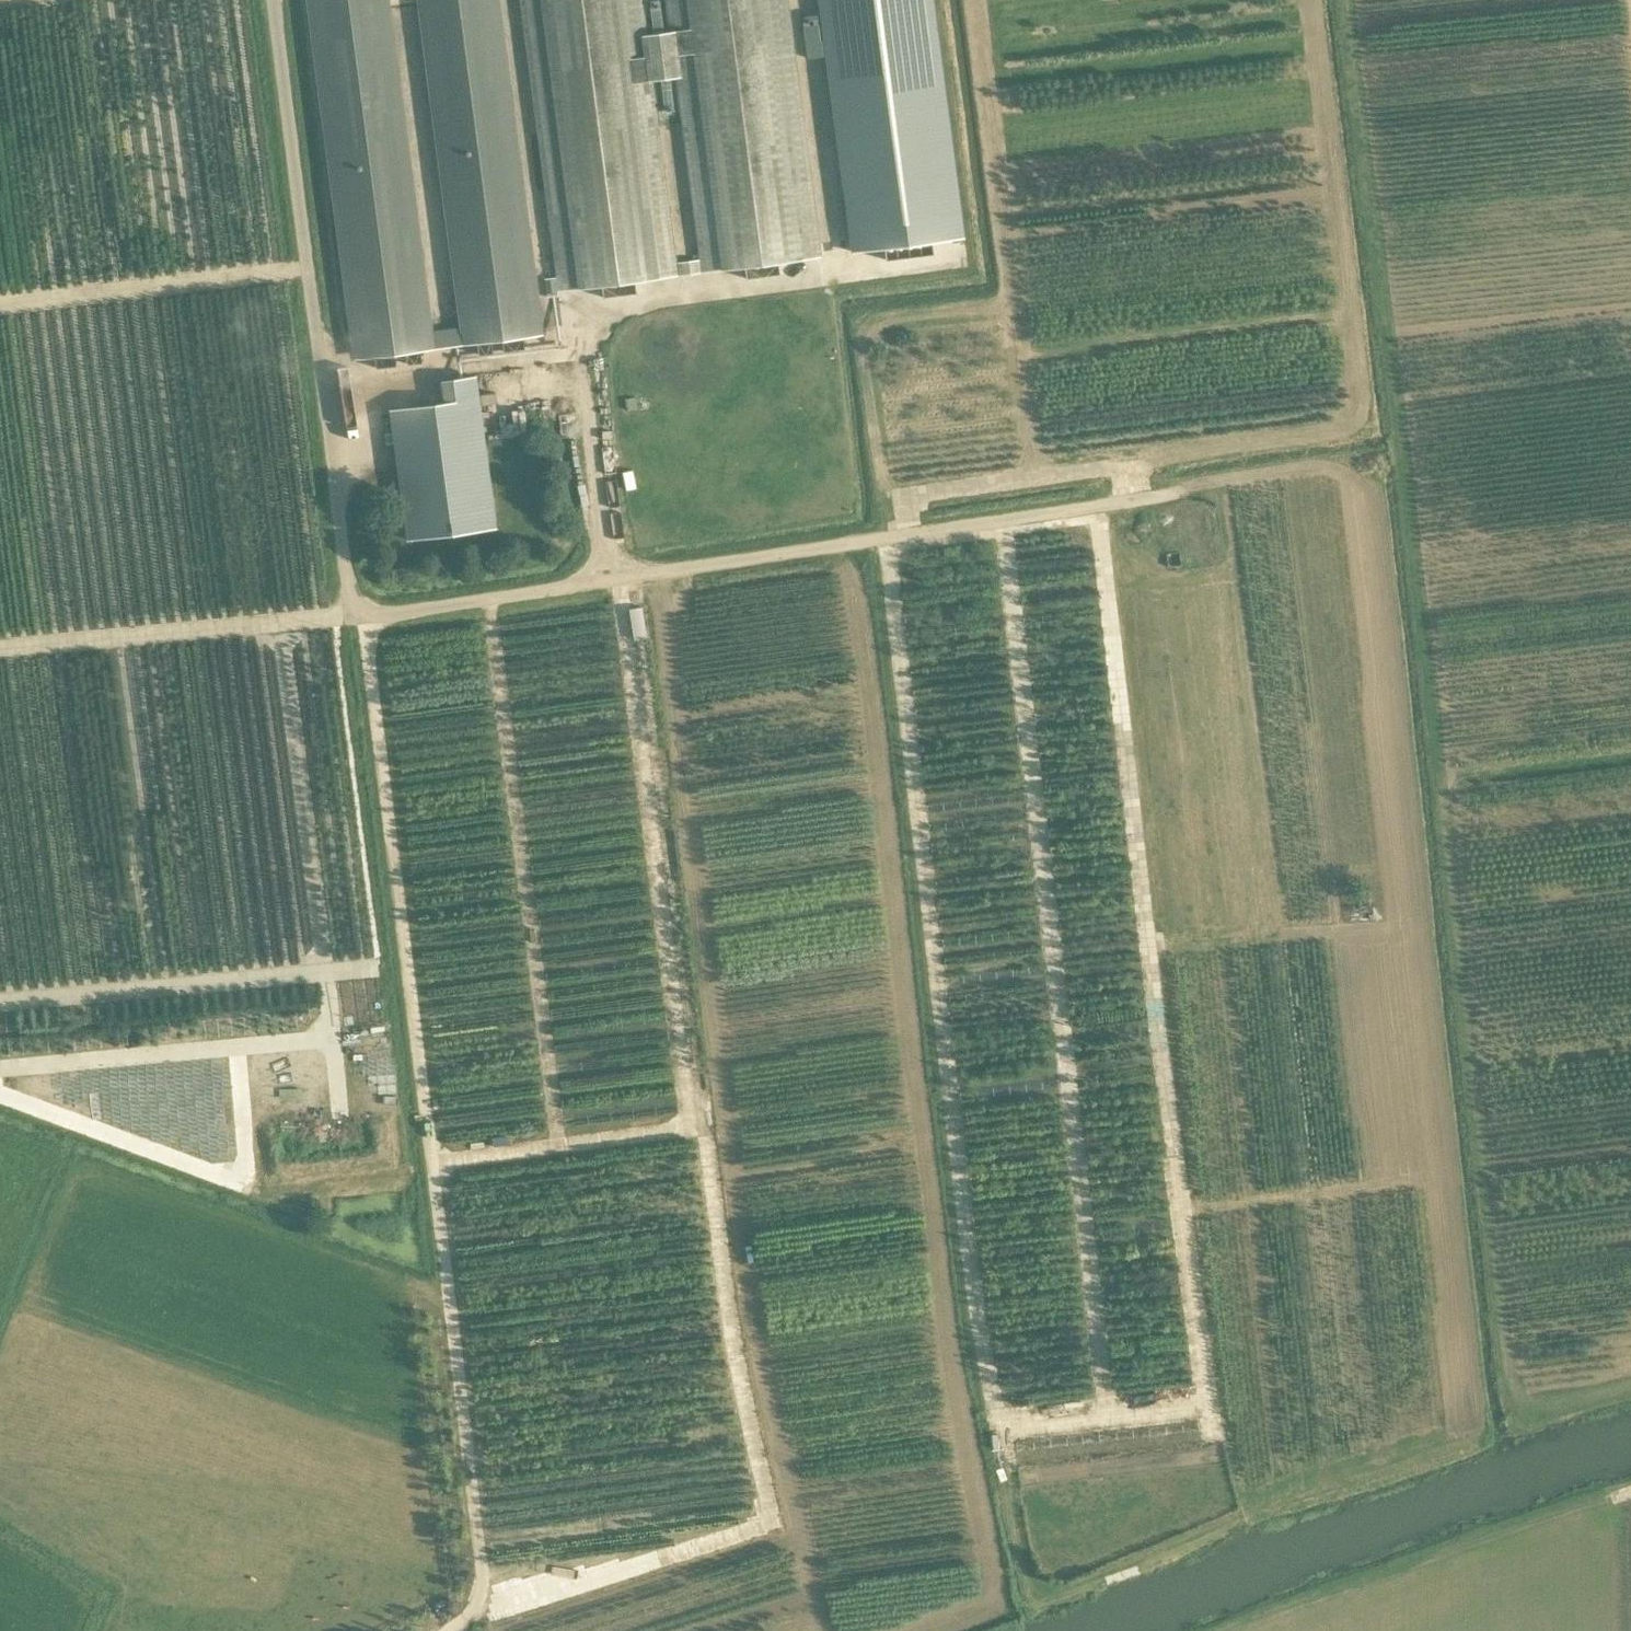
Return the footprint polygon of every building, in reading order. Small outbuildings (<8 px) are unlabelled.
[(355,352),(374,350),(376,367),(423,361),(420,344),(474,337),(477,354),(523,348),(521,331),(542,328),(540,320),(542,320),(500,0),(417,0),(458,326),(433,330),(390,0),(309,0),(355,352)] [(560,277),(545,279),(548,298),(548,297),(558,296),(558,290),(601,285),(603,298),(637,293),(635,280),(744,266),(746,279),(780,275),(778,262),(818,256),(811,201),(785,0),(524,0),(560,277)] [(851,252),(884,248),(886,261),(933,255),(932,242),(964,238),(933,0),(818,0),(851,252)] [(497,527),(486,450),(476,375),(440,379),(443,401),(389,409),(406,539),(497,527)]
